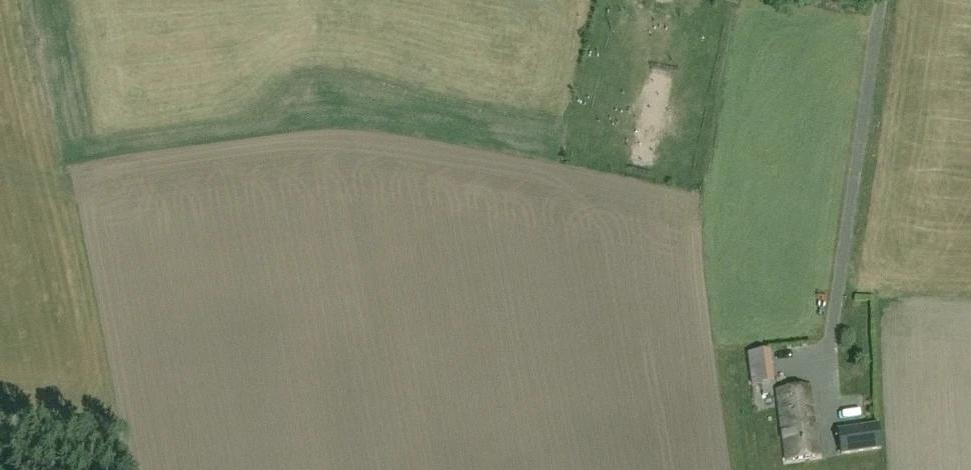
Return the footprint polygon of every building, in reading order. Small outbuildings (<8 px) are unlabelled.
[(773,372),(750,375),(751,386),(774,383),(773,372)] [(781,424),(814,419),(810,386),(777,391),(781,424)] [(814,419),(781,424),(786,461),(819,457),(814,419)] [(877,424),(838,430),(841,453),(881,448),(877,424)] [(837,457),(838,469),(852,469),(852,457),(837,457)]
